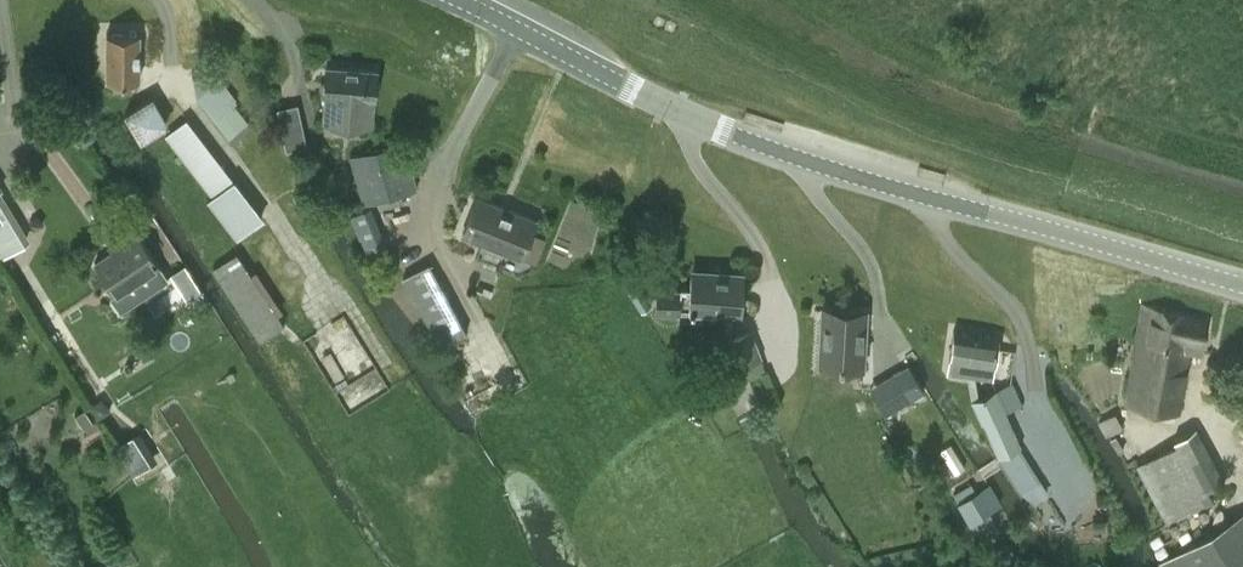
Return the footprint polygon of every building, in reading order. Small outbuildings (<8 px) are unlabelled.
[(129,76),(140,76),(139,31),(106,31),(106,76),(113,76),(113,88),(129,87),(129,76)] [(372,123),(378,68),(327,63),(324,90),(325,90),(323,119),(372,123)] [(213,73),(193,74),(198,94),(229,135),(248,121),(232,100),(236,97),(221,77),(214,81),(213,73)] [(8,116),(0,102),(0,121),(8,116)] [(188,116),(165,133),(210,191),(206,195),(237,235),(264,215),(232,174),(188,116)] [(303,131),(284,135),(286,147),(306,143),(303,131)] [(364,200),(415,187),(403,141),(352,155),(364,200)] [(304,187),(292,194),(303,215),(316,208),(304,187)] [(522,253),(535,219),(477,196),(463,230),(522,253)] [(385,245),(371,205),(349,213),(363,253),(385,245)] [(122,243),(96,260),(117,293),(111,297),(121,312),(170,280),(159,265),(135,228),(119,239),(122,243)] [(237,250),(213,266),(227,288),(251,272),(237,250)] [(465,330),(428,261),(402,275),(439,344),(465,330)] [(205,289),(188,266),(178,274),(194,296),(205,289)] [(697,271),(696,284),(681,283),(680,288),(659,287),(657,307),(679,309),(680,309),(681,304),(690,305),(690,307),(695,308),(695,305),(738,308),(740,274),(697,271)] [(1124,397),(1126,398),(1179,408),(1188,347),(1202,350),(1206,321),(1184,311),(1142,300),(1124,397)] [(870,303),(824,303),(824,362),(870,363),(870,303)] [(278,312),(253,328),(260,339),(285,323),(285,322),(278,313),(278,312)] [(739,364),(761,355),(750,329),(731,337),(739,364)] [(949,369),(966,372),(970,398),(971,399),(973,398),(979,396),(978,389),(975,373),(976,373),(993,376),(998,337),(955,330),(949,369)] [(897,398),(917,385),(901,360),(881,372),(897,398)] [(999,453),(1019,444),(1022,443),(996,388),(973,398),(999,453)] [(89,404),(97,417),(110,409),(102,396),(89,404)] [(76,413),(83,426),(92,421),(85,408),(76,413)] [(1123,425),(1115,410),(1097,420),(1105,434),(1123,425)] [(1201,488),(1222,477),(1197,426),(1176,437),(1178,440),(1138,461),(1166,518),(1207,498),(1201,488)] [(115,445),(133,474),(148,465),(151,463),(133,434),(115,445)] [(1019,444),(999,453),(1022,490),(1040,478),(1019,444)] [(997,506),(985,485),(957,500),(968,522),(997,506)] [(1160,560),(1161,561),(1165,566),(1242,566),(1242,510),(1160,560)]
